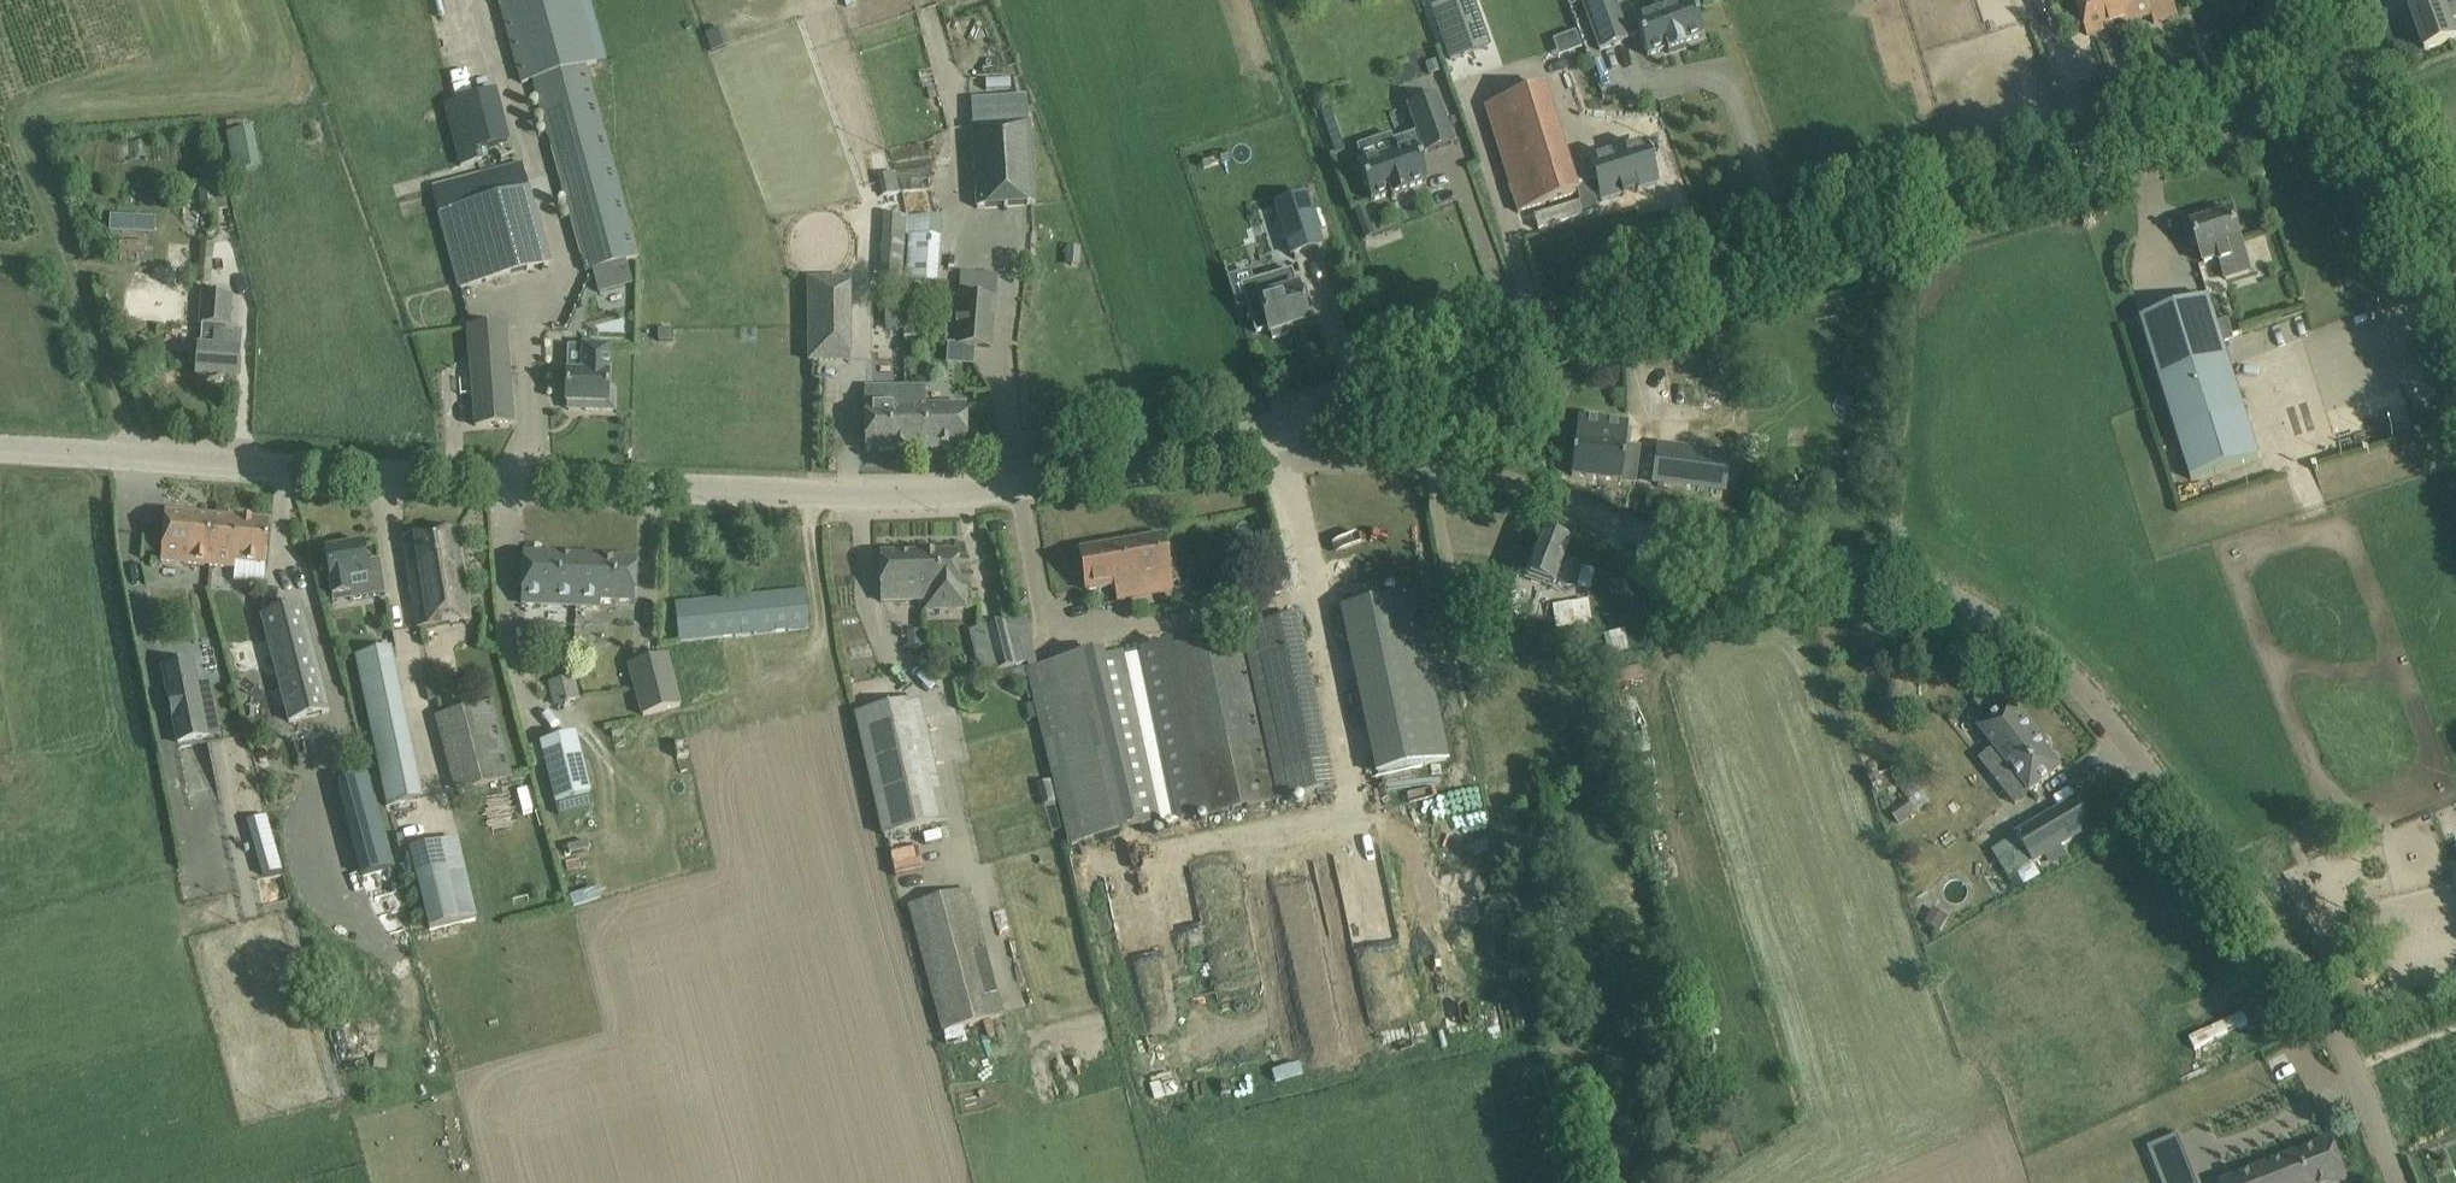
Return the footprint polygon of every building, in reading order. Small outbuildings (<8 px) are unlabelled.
[(521,84),(532,81),(585,273),(593,271),(599,293),(633,284),(627,262),(630,261),(639,258),(586,66),(606,60),(590,0),(499,0),(521,84)] [(1436,17),(1452,69),(1491,56),(1474,0),(1455,6),(1455,7),(1457,10),(1436,17)] [(1581,1),(1599,51),(1602,50),(1602,48),(1612,44),(1613,46),(1615,45),(1614,44),(1625,40),(1626,41),(1629,40),(1628,38),(1639,34),(1647,57),(1666,50),(1668,54),(1685,47),(1684,43),(1703,36),(1690,0),(1686,1),(1686,0),(1645,0),(1651,15),(1634,21),(1634,22),(1624,26),(1614,0),(1584,0),(1581,1)] [(2087,36),(2137,20),(2130,0),(2075,0),(2087,36)] [(2137,20),(2151,15),(2154,24),(2178,16),(2173,0),(2130,0),(2137,20)] [(2410,11),(2425,50),(2455,39),(2455,28),(2454,22),(2455,21),(2455,0),(2441,0),(2410,11)] [(1561,55),(1587,47),(1581,30),(1556,38),(1561,55)] [(1543,88),(1486,106),(1512,190),(1519,213),(1576,195),(1574,188),(1592,182),(1586,164),(1571,169),(1569,169),(1566,170),(1548,109),(1551,108),(1549,108),(1543,88)] [(1362,164),(1357,166),(1371,202),(1390,195),(1391,199),(1409,193),(1408,189),(1427,182),(1417,155),(1424,152),(1424,154),(1427,153),(1427,151),(1438,147),(1438,149),(1440,148),(1439,147),(1450,143),(1451,144),(1454,143),(1436,95),(1407,106),(1416,132),(1401,138),(1405,149),(1362,164)] [(467,98),(442,105),(460,168),(484,161),(481,150),(467,98)] [(1328,111),(1319,114),(1334,155),(1343,151),(1328,111)] [(1031,122),(971,126),(976,209),(1036,205),(1031,122)] [(251,130),(225,135),(232,171),(258,167),(251,130)] [(1641,147),(1586,164),(1592,182),(1599,205),(1654,188),(1652,184),(1645,161),(1641,148),(1641,147)] [(523,162),(432,187),(439,214),(438,214),(459,291),(552,265),(523,162)] [(1306,195),(1274,205),(1290,256),(1322,246),(1306,195)] [(1364,236),(1373,232),(1364,207),(1354,211),(1364,236)] [(2212,212),(2183,221),(2191,245),(2198,243),(2205,265),(2220,260),(2226,280),(2251,272),(2232,213),(2214,219),(2212,212)] [(883,233),(880,282),(902,283),(902,281),(902,280),(905,237),(905,235),(906,216),(884,215),(883,233)] [(938,283),(941,240),(908,237),(906,280),(938,283)] [(1067,248),(1066,266),(1078,267),(1079,249),(1067,248)] [(2349,270),(2335,275),(2341,289),(2355,284),(2349,270)] [(1258,301),(1247,304),(1256,333),(1267,329),(1269,334),(1271,333),(1273,338),(1288,334),(1287,329),(1308,322),(1300,299),(1297,288),(1297,289),(1291,271),(1253,283),(1252,283),(1258,301)] [(960,275),(958,296),(995,299),(997,277),(960,275)] [(810,280),(810,361),(849,361),(849,279),(810,280)] [(202,293),(200,325),(203,325),(226,327),(229,327),(231,295),(202,293)] [(958,296),(955,345),(991,348),(995,299),(958,296)] [(187,317),(189,302),(143,297),(142,313),(187,317)] [(2209,299),(2140,321),(2176,436),(2190,480),(2240,465),(2260,458),(2260,457),(2245,414),(2223,342),(2216,322),(2209,299)] [(198,354),(196,378),(238,382),(239,358),(240,351),(239,350),(240,339),(226,338),(226,327),(203,325),(201,348),(198,347),(198,354)] [(504,327),(469,330),(476,426),(512,423),(504,327)] [(673,331),(658,331),(658,343),(673,343),(673,331)] [(566,380),(566,404),(567,404),(585,404),(585,410),(614,411),(614,388),(608,388),(609,348),(582,347),(582,373),(567,373),(566,380)] [(902,388),(865,388),(865,451),(910,450),(910,434),(903,434),(902,388)] [(925,388),(902,388),(903,434),(910,434),(910,450),(966,450),(966,407),(924,407),(925,388)] [(1578,421),(1572,475),(1633,482),(1636,450),(1623,448),(1626,427),(1602,424),(1603,418),(1584,416),(1584,422),(1578,421)] [(1658,446),(1653,482),(1724,491),(1729,455),(1658,446)] [(165,514),(161,562),(235,569),(235,563),(266,566),(269,523),(165,514)] [(456,529),(403,538),(418,629),(472,620),(456,529)] [(1529,561),(1523,577),(1552,588),(1554,583),(1562,563),(1567,549),(1570,540),(1540,530),(1538,535),(1532,552),(1529,561)] [(1162,536),(1079,550),(1086,591),(1114,586),(1115,592),(1127,590),(1126,584),(1169,577),(1162,536)] [(363,545),(325,551),(329,575),(333,597),(334,603),(385,594),(379,558),(366,561),(363,545)] [(919,556),(880,557),(880,581),(880,605),(920,604),(920,603),(924,603),(925,612),(966,611),(965,589),(958,589),(958,579),(957,555),(919,556)] [(523,556),(521,603),(576,606),(578,558),(523,556)] [(578,558),(576,606),(600,607),(600,602),(634,603),(636,561),(578,558)] [(1579,588),(1593,590),(1596,567),(1582,565),(1579,588)] [(804,590),(675,604),(679,642),(808,629),(804,590)] [(1512,590),(1503,614),(1516,618),(1524,594),(1512,590)] [(1412,594),(1341,609),(1377,775),(1448,759),(1412,594)] [(1588,601),(1552,607),(1556,630),(1575,627),(1579,648),(1595,645),(1588,601)] [(301,609),(262,619),(288,724),(328,714),(301,609)] [(1026,618),(1005,623),(1016,666),(1036,661),(1026,618)] [(1255,702),(1314,689),(1299,619),(1240,631),(1255,702)] [(1005,623),(984,628),(995,673),(1016,667),(1016,666),(1005,623)] [(920,637),(908,637),(908,650),(920,650),(920,637)] [(392,648),(356,655),(386,804),(419,798),(390,654),(393,654),(392,648)] [(668,657),(630,667),(643,716),(680,706),(668,657)] [(1035,703),(1025,705),(1029,719),(1039,717),(1069,846),(1119,834),(1077,659),(1038,668),(1028,671),(1030,679),(1035,703)] [(194,660),(162,666),(177,745),(209,739),(199,684),(194,660)] [(574,675),(547,682),(554,706),(581,699),(574,675)] [(920,699),(854,715),(882,836),(948,821),(920,699)] [(1986,724),(1979,729),(1994,748),(2006,763),(1992,775),(2015,804),(2030,793),(2042,783),(2061,768),(2038,739),(2042,736),(2017,705),(2014,701),(2005,709),(1986,724)] [(492,702),(435,718),(455,795),(513,779),(492,702)] [(574,735),(541,744),(546,764),(556,804),(559,816),(593,808),(589,795),(574,735)] [(367,775),(337,783),(362,876),(392,868),(367,775)] [(2079,798),(2017,837),(2033,864),(2096,825),(2079,798)] [(1906,799),(1888,812),(1900,827),(1917,814),(1915,811),(1906,799)] [(443,844),(410,853),(418,882),(417,883),(428,930),(477,918),(466,871),(451,874),(443,844)] [(969,890),(909,906),(943,1032),(947,1046),(967,1041),(963,1027),(1003,1016),(983,943),(969,890)] [(2158,1142),(2167,1182),(2198,1182),(2188,1136),(2158,1142)] [(2226,1182),(2337,1182),(2346,1180),(2331,1141),(2226,1182)]
